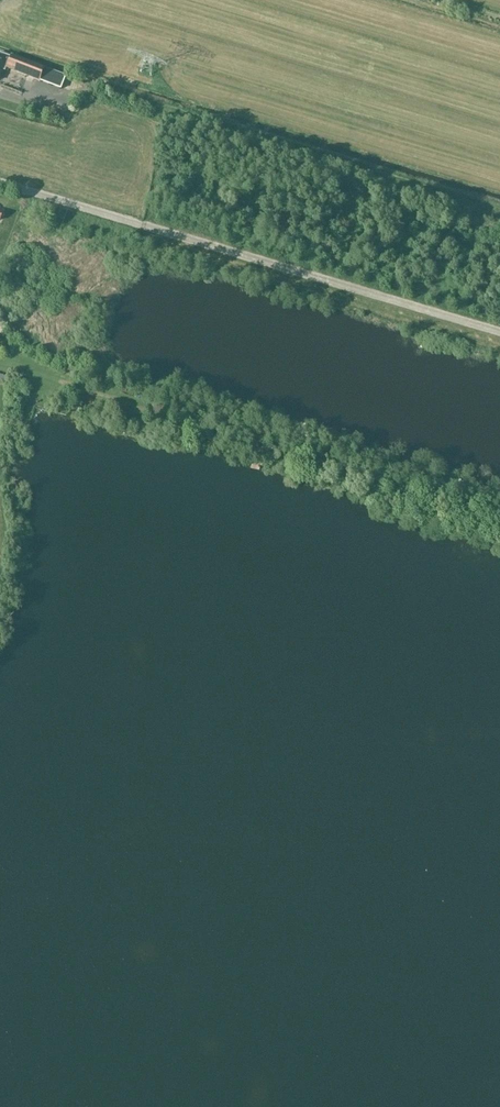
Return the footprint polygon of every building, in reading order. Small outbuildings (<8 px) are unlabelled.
[(0,53),(0,77),(3,68),(7,69),(6,70),(23,76),(41,83),(46,70),(28,63),(0,53)] [(85,83),(64,76),(60,86),(82,93),(85,83)]
